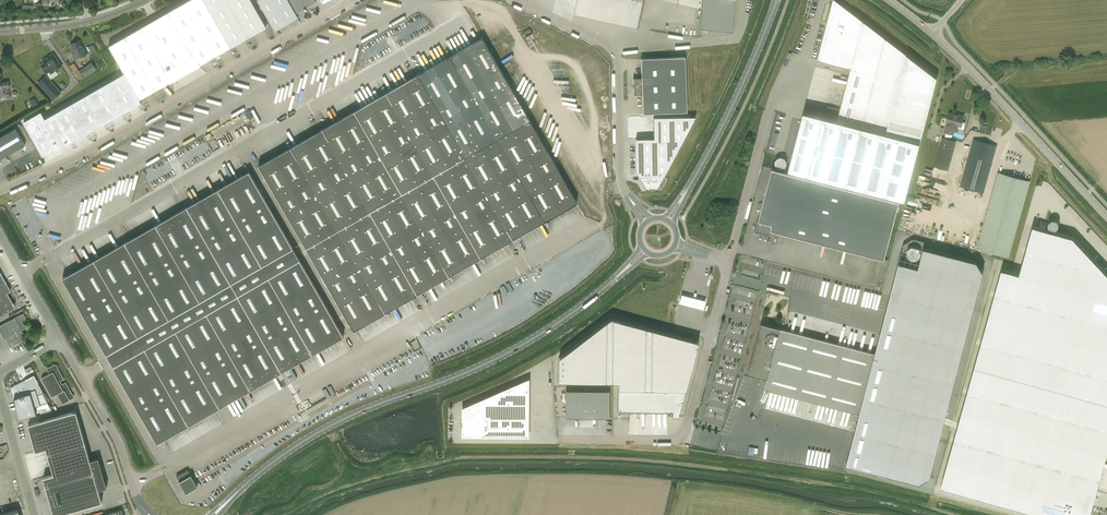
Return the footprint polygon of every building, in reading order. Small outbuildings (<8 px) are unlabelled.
[(109,45),(139,99),(231,47),(266,27),(251,0),(188,0),(109,45)] [(275,30),(298,17),(296,13),(304,9),(305,10),(306,9),(306,8),(316,2),(315,0),(258,0),(275,30)] [(700,29),(732,32),(735,0),(703,0),(700,29)] [(789,170),(904,200),(937,78),(836,0),(833,0),(817,60),(851,68),(837,120),(804,111),(789,170)] [(482,37),(259,165),(353,330),(576,202),(482,37)] [(70,44),(74,52),(73,52),(76,59),(87,54),(83,47),(83,48),(79,40),(70,44)] [(435,47),(432,48),(438,59),(441,58),(435,47)] [(424,68),(430,65),(429,62),(433,60),(428,51),(418,56),(424,68)] [(42,65),(42,66),(46,73),(49,71),(51,73),(61,66),(53,54),(43,61),(44,63),(42,65)] [(642,78),(633,78),(634,94),(642,94),(643,113),(687,112),(685,57),(641,58),(642,78)] [(79,70),(74,63),(70,65),(80,80),(84,77),(84,78),(97,69),(91,61),(81,69),(79,70)] [(46,76),(38,83),(53,99),(61,92),(46,76)] [(10,97),(8,87),(9,87),(8,81),(0,83),(0,99),(10,97)] [(356,106),(381,91),(377,86),(377,89),(378,88),(378,92),(375,92),(375,89),(372,84),(371,92),(370,89),(368,89),(368,87),(366,87),(365,91),(363,90),(364,86),(357,90),(357,93),(355,94),(357,97),(357,92),(359,96),(362,96),(361,97),(357,97),(357,102),(355,103),(356,106)] [(242,108),(229,114),(230,117),(243,110),(242,108)] [(953,130),(957,132),(959,126),(961,126),(964,115),(957,113),(957,115),(949,113),(946,124),(944,132),(952,135),(953,130)] [(654,138),(636,139),(636,172),(646,189),(657,188),(695,117),(654,117),(654,138)] [(979,131),(985,133),(987,125),(981,124),(979,131)] [(15,129),(0,137),(0,159),(24,145),(15,129)] [(934,166),(934,167),(947,170),(955,142),(942,138),(934,166)] [(983,193),(996,146),(973,139),(960,186),(983,193)] [(231,164),(235,170),(232,172),(234,175),(244,170),(237,158),(232,161),(233,163),(231,164)] [(758,220),(755,231),(770,235),(771,229),(885,259),(886,253),(899,201),(772,168),(759,220),(758,220)] [(157,443),(281,372),(343,336),(249,171),(187,206),(62,278),(157,443)] [(998,172),(977,248),(1009,257),(1030,181),(998,172)] [(1046,223),(1045,229),(1057,232),(1059,221),(1050,219),(1049,224),(1046,223)] [(974,367),(1106,404),(1106,274),(1073,237),(1042,229),(1043,223),(1034,221),(1033,226),(1019,274),(1002,269),(974,367)] [(899,263),(876,353),(788,330),(761,323),(748,373),(768,378),(765,389),(773,391),(860,414),(846,466),(919,485),(929,479),(983,272),(977,262),(924,248),(919,269),(899,263)] [(0,273),(0,316),(15,307),(14,306),(15,305),(13,303),(12,303),(6,293),(10,291),(0,273)] [(874,296),(875,292),(809,276),(809,279),(811,279),(812,282),(814,283),(814,286),(818,287),(812,288),(811,292),(853,302),(858,303),(860,303),(860,301),(864,301),(862,300),(862,298),(867,297),(868,297),(873,296),(874,296)] [(705,300),(681,294),(679,303),(702,309),(705,300)] [(23,313),(0,325),(0,333),(3,339),(5,339),(9,347),(16,344),(23,340),(20,335),(23,334),(21,330),(25,328),(21,321),(25,318),(23,313)] [(558,358),(558,382),(618,382),(618,410),(673,411),(673,416),(678,416),(698,341),(609,318),(558,358)] [(58,394),(63,403),(73,398),(73,396),(66,382),(61,384),(60,381),(64,379),(56,365),(54,365),(48,368),(47,370),(49,373),(41,378),(52,397),(58,394)] [(941,487),(1042,514),(1090,514),(1106,454),(1106,404),(974,367),(941,487)] [(17,386),(17,387),(19,394),(18,394),(23,410),(38,406),(40,412),(45,411),(51,409),(42,393),(37,394),(34,385),(29,387),(25,380),(20,383),(17,384),(17,385),(17,386)] [(462,426),(462,427),(463,427),(463,436),(528,436),(528,380),(477,402),(477,412),(464,412),(464,420),(462,420),(462,421),(463,421),(463,426),(462,426)] [(566,390),(566,418),(609,418),(609,391),(566,390)] [(28,424),(36,451),(46,448),(54,474),(43,477),(54,514),(102,502),(98,489),(107,487),(98,457),(90,460),(76,410),(28,424)] [(630,411),(629,432),(633,432),(633,429),(634,429),(634,422),(634,414),(640,415),(640,411),(630,411)] [(187,469),(176,476),(186,493),(197,486),(187,469)]
